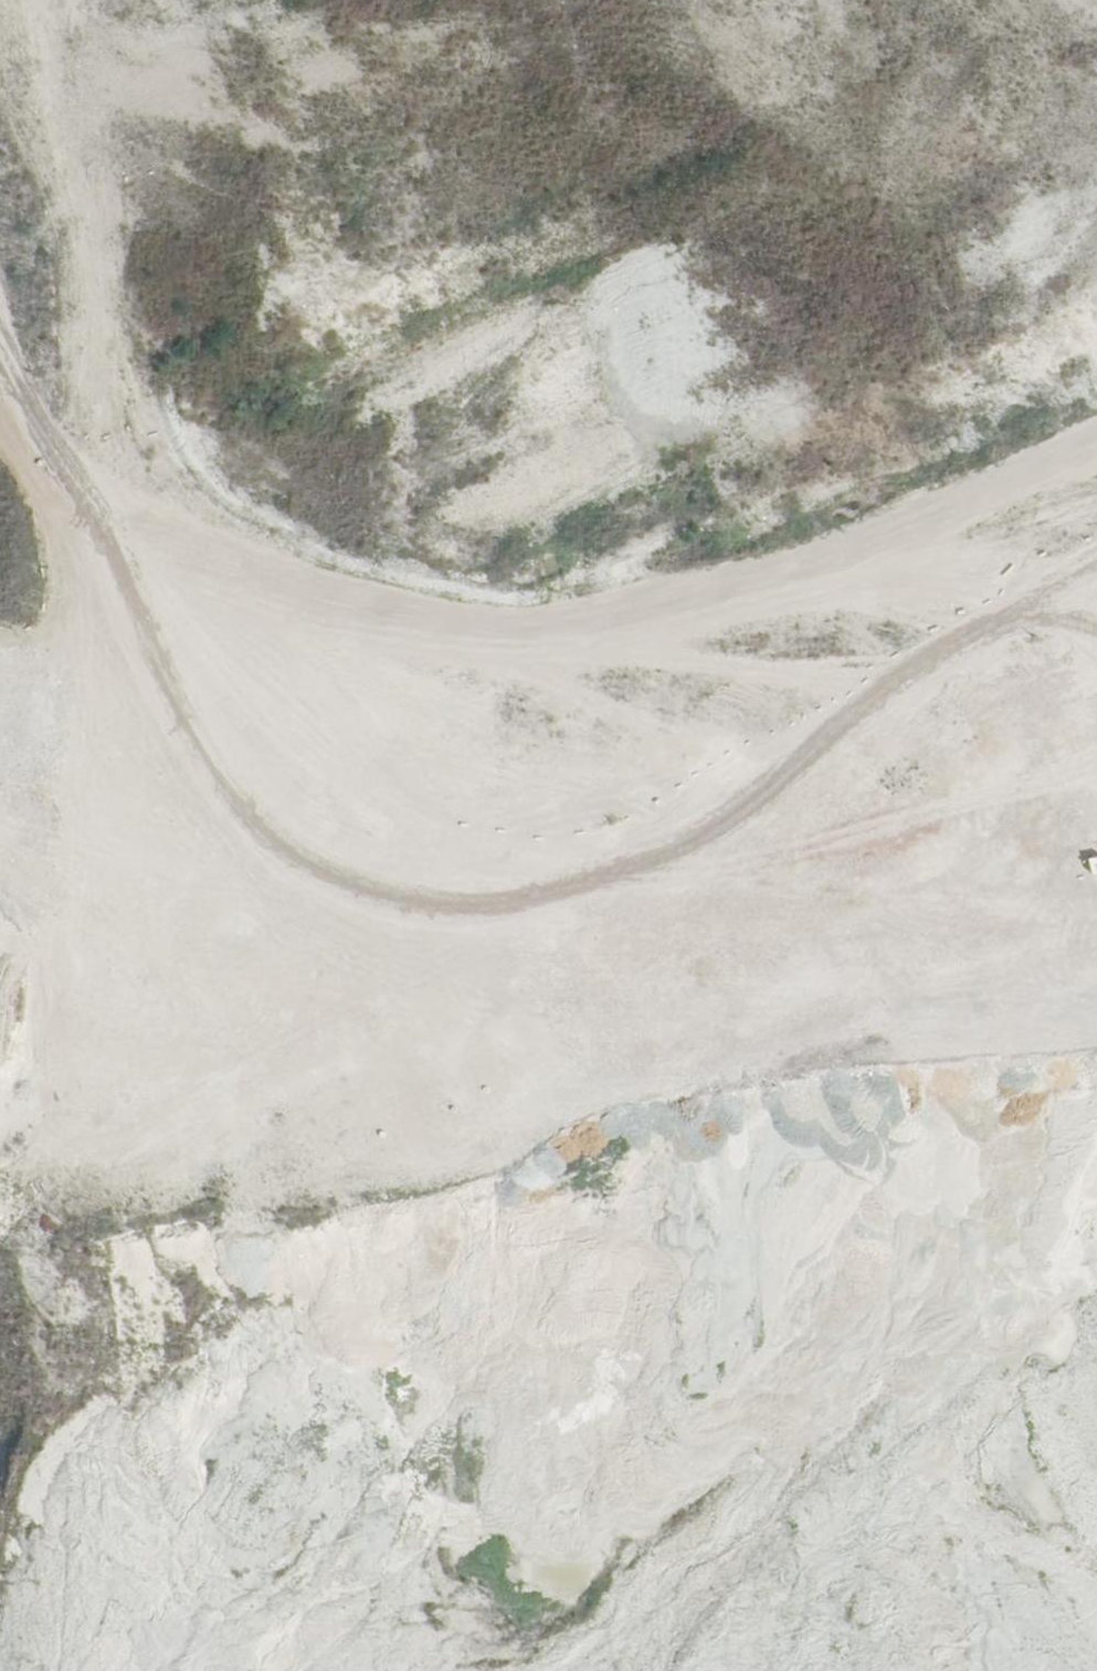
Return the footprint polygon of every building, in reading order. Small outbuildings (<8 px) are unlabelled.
[(896,762),(926,743),(918,731),(888,749),(896,762)]
